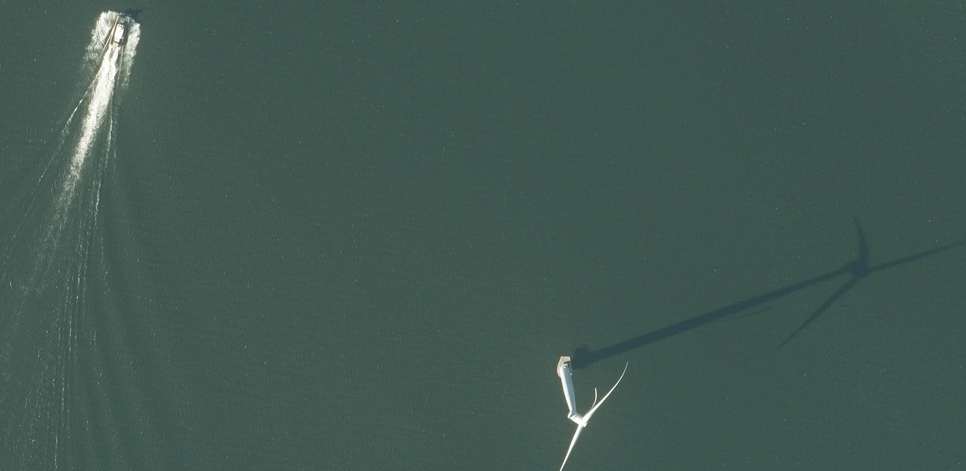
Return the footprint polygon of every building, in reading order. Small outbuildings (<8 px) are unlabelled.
[(560,369),(559,372),(559,374),(561,376),(563,377),(565,377),(567,375),(569,373),(569,371),(568,369),(566,367),(564,367),(561,368),(560,369)]
